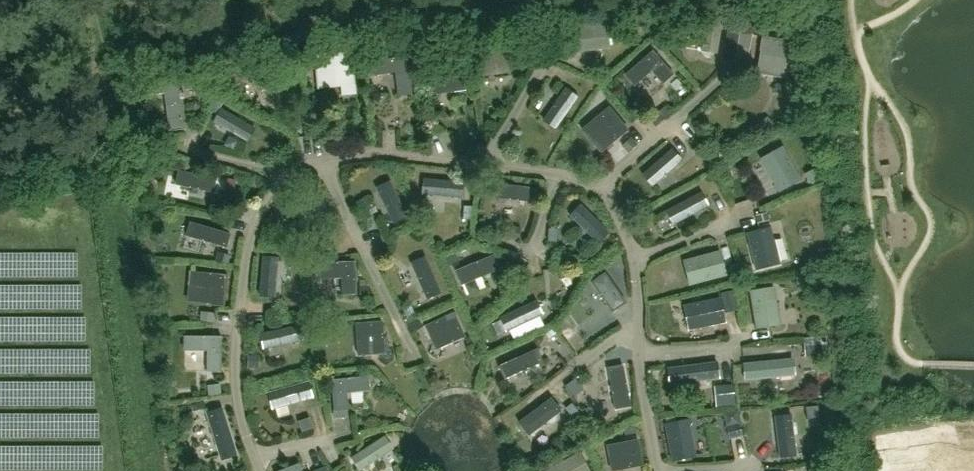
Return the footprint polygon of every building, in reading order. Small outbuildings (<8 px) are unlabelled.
[(721,22),(690,17),(688,29),(704,31),(701,51),(716,53),(721,22)] [(572,28),(575,52),(609,48),(606,24),(572,28)] [(738,51),(750,54),(755,33),(743,30),(738,51)] [(480,36),(484,68),(500,66),(498,56),(507,55),(504,33),(480,36)] [(793,41),(761,36),(759,54),(755,75),(786,79),(793,41)] [(449,67),(452,90),(467,88),(461,50),(429,55),(431,69),(449,67)] [(635,85),(651,71),(662,83),(673,73),(653,50),(625,74),(635,85)] [(341,94),(356,93),(352,51),(316,54),(317,68),(339,66),(341,94)] [(374,60),(375,75),(395,73),(397,95),(411,93),(408,57),(374,60)] [(177,77),(161,80),(147,82),(148,94),(163,92),(168,132),(183,130),(177,77)] [(543,116),(557,126),(579,94),(565,84),(543,116)] [(222,105),(213,119),(247,139),(255,125),(222,105)] [(591,141),(602,131),(612,143),(627,130),(608,107),(581,129),(591,141)] [(642,172),(650,183),(682,157),(674,147),(642,172)] [(800,180),(782,147),(761,159),(779,192),(800,180)] [(180,169),(177,184),(214,190),(216,175),(180,169)] [(426,178),(425,193),(465,197),(466,181),(426,178)] [(378,187),(394,220),(410,213),(394,179),(378,187)] [(493,183),(491,198),(534,204),(536,187),(493,183)] [(666,207),(674,222),(710,204),(703,189),(666,207)] [(576,205),(564,216),(592,246),(604,234),(576,205)] [(190,218),(186,231),(227,243),(231,230),(190,218)] [(746,233),(756,270),(779,264),(770,227),(746,233)] [(453,266),(461,283),(503,266),(496,248),(453,266)] [(260,294),(277,295),(281,253),(263,251),(260,294)] [(689,285),(726,275),(719,252),(683,261),(689,285)] [(426,256),(413,262),(428,297),(442,291),(426,256)] [(343,295),(357,294),(354,262),(316,264),(317,281),(341,278),(343,295)] [(606,270),(592,279),(613,310),(627,300),(606,270)] [(228,275),(188,271),(188,286),(212,289),(210,305),(223,307),(228,275)] [(411,300),(422,294),(414,279),(403,286),(411,300)] [(750,291),(756,328),(780,324),(774,287),(750,291)] [(538,297),(501,315),(507,328),(544,311),(538,297)] [(316,301),(317,314),(332,312),(330,299),(316,301)] [(720,299),(684,306),(689,330),(725,322),(720,299)] [(464,338),(453,313),(426,325),(433,341),(444,337),(448,345),(464,338)] [(261,330),(265,347),(305,338),(301,320),(261,330)] [(358,356),(375,355),(374,339),(383,339),(382,321),(354,323),(358,356)] [(206,371),(221,371),(222,340),(185,340),(185,354),(207,355),(206,371)] [(498,363),(504,377),(545,360),(538,345),(498,363)] [(745,360),(747,377),(796,373),(794,355),(745,360)] [(670,367),(672,383),(721,376),(719,360),(670,367)] [(625,363),(608,366),(616,406),(632,403),(625,363)] [(368,376),(331,380),(333,411),(348,410),(347,393),(370,391),(368,376)] [(268,389),(274,408),(313,396),(308,378),(268,389)] [(518,421),(529,435),(564,408),(552,393),(518,421)] [(222,456),(238,451),(222,403),(207,408),(222,456)] [(793,412),(776,415),(781,453),(799,450),(793,412)] [(672,461),(696,456),(688,419),(665,424),(672,461)] [(350,455),(359,468),(393,446),(385,432),(350,455)] [(606,444),(610,470),(615,470),(643,466),(638,439),(606,444)] [(579,451),(545,470),(590,470),(579,451)]
